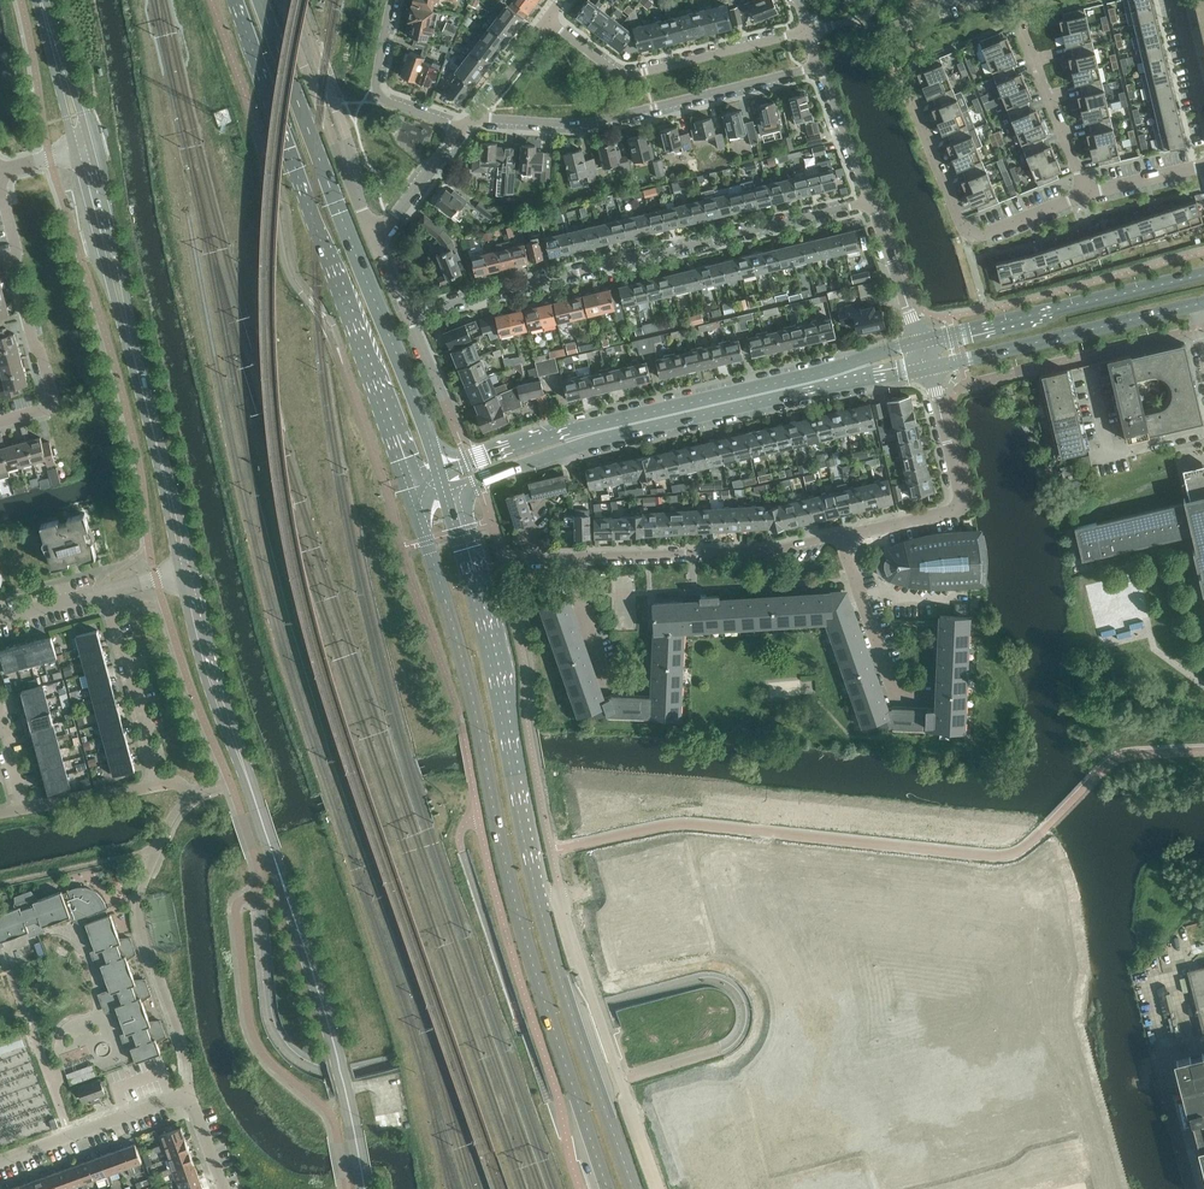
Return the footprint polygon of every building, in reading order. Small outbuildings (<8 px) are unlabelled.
[(412,4),(433,8),(435,0),(413,0),(412,4)] [(476,8),(479,0),(471,0),(469,5),(476,8)] [(513,1),(528,12),(529,13),(530,11),(531,12),(536,5),(535,5),(537,2),(535,0),(514,0),(513,1)] [(587,23),(599,8),(589,0),(588,0),(576,15),(580,17),(579,18),(582,20),(583,20),(587,23)] [(758,19),(759,20),(763,19),(763,17),(778,11),(777,9),(778,8),(777,3),(775,3),(773,0),(760,0),(750,4),(756,20),(758,19)] [(1126,12),(1153,5),(1151,0),(1123,0),(1126,12)] [(497,8),(494,12),(517,30),(525,20),(523,19),(525,18),(524,17),(528,12),(513,1),(509,6),(507,4),(502,11),(497,8)] [(607,7),(614,12),(616,8),(611,4),(610,3),(607,7)] [(718,7),(712,8),(717,29),(724,28),(724,29),(730,28),(730,26),(732,26),(727,5),(725,5),(723,4),(719,6),(718,7)] [(742,22),(739,12),(746,9),(744,4),(730,9),(734,24),(742,22)] [(1153,5),(1126,12),(1129,24),(1156,18),(1153,5)] [(409,21),(414,22),(430,25),(433,11),(412,6),(409,21)] [(594,28),(598,32),(610,16),(599,8),(587,23),(589,24),(588,25),(593,29),(594,28)] [(699,12),(695,13),(700,34),(704,33),(705,34),(711,32),(711,31),(717,29),(712,8),(706,10),(704,9),(700,10),(699,12)] [(1084,8),(1063,13),(1064,19),(1060,20),(1063,33),(1089,27),(1084,8)] [(496,19),(490,26),(509,40),(517,30),(494,12),(491,16),(496,19)] [(686,15),(680,16),(686,37),(692,36),(692,37),(699,36),(698,34),(700,34),(695,13),(693,13),(692,12),(688,13),(686,15)] [(609,39),(610,40),(621,25),(610,16),(598,32),(603,35),(603,36),(608,40),(609,39)] [(667,20),(666,20),(671,41),(673,40),(673,42),(680,40),(680,39),(686,37),(680,16),(674,18),(672,17),(668,18),(667,20)] [(654,45),(649,24),(647,18),(643,20),(644,25),(643,26),(641,25),(636,26),(635,28),(634,28),(639,49),(641,48),(642,50),(648,48),(648,47),(654,45)] [(1156,18),(1129,24),(1129,25),(1133,23),(1136,35),(1132,37),(1159,31),(1156,18)] [(655,23),(649,24),(654,45),(661,43),(661,45),(667,43),(667,42),(671,41),(666,20),(662,21),(660,20),(656,21),(655,23)] [(430,25),(414,22),(413,26),(410,26),(407,28),(407,31),(408,34),(411,36),(427,39),(429,32),(434,33),(435,26),(430,25)] [(446,22),(444,26),(455,31),(457,27),(446,22)] [(621,49),(622,47),(632,33),(621,25),(610,40),(614,44),(614,45),(619,49),(620,48),(621,49)] [(444,26),(442,31),(453,36),(455,31),(444,26)] [(482,37),(480,39),(487,44),(488,42),(499,51),(502,46),(504,48),(509,40),(490,26),(485,33),(480,29),(477,34),(482,37)] [(1094,46),(1089,27),(1063,33),(1066,46),(1071,45),(1072,51),(1094,46)] [(1159,31),(1132,37),(1135,50),(1162,43),(1159,31)] [(1002,38),(1000,32),(979,41),(987,59),(1012,49),(1007,37),(1002,38)] [(632,33),(622,47),(625,49),(633,50),(637,49),(633,34),(632,33)] [(477,43),(472,50),(491,65),(496,58),(494,57),(499,51),(488,42),(487,44),(480,39),(476,36),(472,40),(477,43)] [(417,80),(424,61),(430,42),(415,39),(412,46),(424,48),(421,55),(410,51),(402,75),(417,80)] [(1162,43),(1135,50),(1139,49),(1142,61),(1165,56),(1162,43)] [(1094,46),(1072,51),(1074,57),(1069,58),(1069,61),(1072,71),(1098,65),(1094,46)] [(1017,62),(1012,49),(987,59),(994,77),(1014,69),(1012,64),(1017,62)] [(462,54),(459,58),(482,76),(491,65),(472,50),(466,57),(462,54)] [(1165,56),(1142,61),(1145,73),(1141,74),(1141,75),(1168,68),(1165,56)] [(940,57),(919,65),(922,71),(917,73),(922,85),(947,75),(940,57)] [(445,63),(450,67),(453,62),(448,58),(445,63)] [(455,72),(455,73),(472,86),(474,84),(475,85),(482,76),(459,58),(456,62),(460,65),(455,72)] [(972,58),(966,60),(969,67),(974,64),(972,58)] [(424,61),(417,80),(420,82),(419,84),(426,86),(427,84),(430,85),(433,78),(436,79),(441,63),(434,61),(432,64),(424,61)] [(963,61),(957,63),(960,70),(966,68),(963,61)] [(444,63),(441,71),(447,75),(451,69),(444,63)] [(977,71),(974,64),(969,67),(971,73),(977,71)] [(1103,84),(1098,65),(1072,71),(1075,84),(1080,83),(1081,89),(1103,84)] [(968,75),(966,68),(960,70),(963,77),(968,75)] [(1168,68),(1141,75),(1144,87),(1171,81),(1168,68)] [(1017,75),(1014,69),(994,77),(1002,95),(1026,85),(1021,73),(1017,75)] [(472,86),(455,73),(448,82),(452,85),(446,94),(459,104),(467,93),(468,94),(472,89),(471,88),(472,86)] [(955,93),(947,75),(922,85),(928,98),(932,96),(934,102),(955,93)] [(1171,81),(1144,87),(1147,100),(1174,94),(1171,81)] [(1107,103),(1103,84),(1081,89),(1083,95),(1078,96),(1081,109),(1107,103)] [(1032,98),(1026,85),(1002,95),(1009,113),(1029,105),(1027,100),(1032,98)] [(962,111),(955,93),(934,102),(937,107),(932,109),(937,122),(962,111)] [(804,115),(805,121),(809,135),(820,132),(817,121),(814,121),(812,112),(810,112),(805,94),(789,98),(794,117),(804,115)] [(989,101),(986,94),(981,96),(983,103),(989,101)] [(1174,94),(1147,100),(1152,99),(1154,112),(1177,106),(1174,94)] [(977,97),(972,100),(975,106),(980,104),(977,97)] [(992,107),(989,101),(983,103),(986,109),(992,107)] [(774,102),(758,105),(761,117),(757,118),(761,135),(781,129),(774,102)] [(1112,122),(1107,103),(1081,109),(1084,122),(1089,121),(1090,127),(1112,122)] [(983,111),(980,104),(975,106),(977,113),(983,111)] [(1031,111),(1029,105),(1009,113),(1016,131),(1041,121),(1036,109),(1031,111)] [(1177,106),(1154,112),(1157,124),(1153,125),(1180,119),(1177,106)] [(729,137),(748,132),(751,144),(759,142),(753,121),(744,123),(740,110),(723,114),(729,137)] [(970,129),(962,111),(937,122),(942,134),(947,132),(949,138),(970,129)] [(692,129),(695,139),(708,136),(709,140),(716,138),(718,147),(725,146),(722,132),(715,134),(711,117),(695,121),(697,128),(692,129)] [(1180,119),(1153,125),(1156,138),(1183,132),(1180,119)] [(1046,134),(1041,121),(1016,131),(1024,150),(1044,141),(1042,136),(1046,134)] [(1116,141),(1112,122),(1090,127),(1092,133),(1087,134),(1090,147),(1116,141)] [(660,130),(665,150),(674,147),(675,152),(693,147),(689,132),(679,134),(677,125),(660,130)] [(975,127),(970,129),(949,138),(951,143),(947,145),(952,158),(977,147),(982,145),(975,127)] [(1002,137),(999,131),(994,133),(997,139),(1002,137)] [(1183,132),(1156,138),(1159,151),(1186,145),(1183,132)] [(628,138),(634,161),(654,156),(650,141),(647,142),(645,133),(628,138)] [(994,133),(988,135),(991,142),(997,139),(994,133)] [(783,137),(786,151),(794,149),(790,135),(783,137)] [(822,142),(822,141),(820,135),(806,138),(808,146),(822,142)] [(1005,144),(1002,137),(997,139),(999,146),(1005,144)] [(997,139),(991,142),(994,148),(999,146),(997,139)] [(604,166),(597,167),(599,176),(606,174),(604,167),(607,166),(608,167),(616,165),(617,164),(620,163),(621,171),(631,169),(628,155),(621,157),(619,149),(617,149),(615,141),(598,145),(604,166)] [(1031,168),(1056,157),(1051,145),(1046,147),(1044,141),(1024,150),(1031,168)] [(1121,160),(1116,141),(1090,147),(1093,160),(1098,159),(1099,165),(1121,160)] [(502,171),(515,172),(517,148),(496,147),(497,143),(482,142),(481,154),(474,153),(473,170),(488,171),(488,163),(503,164),(502,171)] [(542,180),(550,180),(551,153),(535,152),(536,145),(522,144),(521,171),(534,172),(534,169),(542,170),(542,180)] [(815,155),(820,171),(825,190),(830,188),(830,189),(836,188),(836,187),(837,186),(833,168),(825,170),(821,153),(826,152),(824,145),(812,148),(813,153),(814,155),(815,155)] [(962,168),(964,174),(984,166),(977,147),(952,158),(957,170),(962,168)] [(599,176),(597,167),(596,168),(594,158),(585,160),(582,149),(564,153),(567,163),(566,163),(572,188),(584,185),(583,181),(592,179),(597,198),(603,197),(598,176),(599,176)] [(789,159),(788,154),(777,156),(779,162),(790,160),(789,159)] [(1061,170),(1056,157),(1031,168),(1038,186),(1059,178),(1056,172),(1061,170)] [(653,161),(657,177),(666,174),(661,159),(653,161)] [(961,181),(967,194),(992,184),(984,166),(964,174),(966,179),(961,181)] [(1018,173),(1016,166),(1010,168),(1013,175),(1018,173)] [(792,172),(793,178),(794,177),(799,196),(804,195),(805,195),(809,194),(810,193),(812,193),(807,174),(799,176),(797,170),(792,172)] [(1007,170),(1001,172),(1004,179),(1010,176),(1007,170)] [(820,171),(807,174),(812,193),(817,191),(818,192),(822,191),(822,190),(825,190),(820,171)] [(1021,179),(1018,173),(1013,175),(1016,182),(1021,179)] [(1012,183),(1010,176),(1004,179),(1007,185),(1012,183)] [(794,177),(793,178),(781,180),(786,199),(791,198),(792,199),(796,198),(797,196),(799,196),(794,177)] [(740,182),(742,190),(747,208),(748,208),(749,209),(753,208),(754,207),(760,205),(755,187),(753,179),(740,182)] [(781,180),(768,184),(773,202),(778,201),(779,202),(783,201),(784,199),(786,199),(781,180)] [(768,184),(755,187),(760,205),(765,204),(766,205),(771,204),(771,203),(773,202),(768,184)] [(992,184),(967,194),(972,206),(976,204),(979,210),(999,202),(992,184)] [(458,207),(461,209),(468,200),(454,190),(451,193),(446,189),(435,203),(444,209),(452,215),(458,207)] [(742,190),(729,193),(734,212),(735,211),(736,212),(741,211),(741,210),(747,208),(742,190)] [(729,193),(716,196),(721,215),(722,214),(723,215),(728,214),(728,213),(734,212),(729,193)] [(605,197),(607,207),(615,205),(612,195),(605,197)] [(716,196),(703,199),(708,218),(709,218),(710,218),(715,217),(715,216),(721,215),(716,196)] [(1191,225),(1203,221),(1196,200),(1187,203),(1185,197),(1182,198),(1184,204),(1191,225)] [(703,199),(690,202),(695,221),(696,221),(697,222),(702,220),(703,219),(708,218),(703,199)] [(476,207),(493,220),(497,213),(480,200),(476,207)] [(667,208),(662,209),(667,228),(672,227),(673,227),(678,226),(678,225),(680,225),(675,206),(673,201),(666,203),(667,208)] [(1172,208),(1179,229),(1191,225),(1184,204),(1175,207),(1173,201),(1170,202),(1172,208)] [(695,221),(690,202),(677,206),(682,224),(684,224),(684,225),(689,224),(690,222),(695,221)] [(1161,211),(1168,233),(1179,229),(1172,208),(1163,211),(1161,205),(1158,206),(1160,212),(1161,211)] [(662,209),(649,213),(654,231),(659,230),(660,231),(665,229),(665,228),(667,228),(662,209)] [(1149,215),(1156,237),(1168,233),(1161,211),(1160,212),(1152,214),(1150,209),(1147,210),(1148,215),(1149,215)] [(649,213),(636,216),(641,234),(646,233),(647,234),(652,233),(652,231),(654,231),(649,213)] [(1137,219),(1144,241),(1156,237),(1149,215),(1148,215),(1140,218),(1138,213),(1135,214),(1137,219)] [(636,216),(623,219),(628,237),(633,236),(634,237),(639,236),(639,234),(641,234),(636,216)] [(447,274),(439,277),(441,284),(456,278),(455,275),(461,272),(456,259),(459,257),(453,240),(443,229),(428,217),(421,225),(437,237),(442,244),(444,243),(447,250),(438,254),(447,274)] [(1126,223),(1133,245),(1144,241),(1137,219),(1128,222),(1126,217),(1123,218),(1125,223),(1126,223)] [(623,219),(610,222),(615,240),(620,239),(622,240),(626,239),(627,237),(628,237),(623,219)] [(1114,227),(1121,248),(1133,245),(1126,223),(1125,223),(1117,226),(1115,220),(1112,221),(1113,227),(1114,227)] [(610,222),(597,225),(602,243),(603,243),(604,244),(609,243),(609,242),(615,240),(610,222)] [(1102,231),(1109,252),(1121,248),(1114,227),(1113,227),(1105,230),(1103,224),(1100,225),(1102,231)] [(597,225),(584,228),(589,246),(590,246),(591,247),(596,246),(596,245),(602,243),(597,225)] [(584,228),(571,231),(576,249),(578,249),(579,250),(583,249),(583,248),(589,246),(584,228)] [(1091,234),(1098,256),(1109,252),(1102,231),(1093,234),(1091,228),(1088,229),(1090,235),(1091,234)] [(842,233),(846,251),(847,257),(861,254),(859,246),(860,245),(859,241),(857,240),(855,230),(853,230),(852,229),(847,230),(847,231),(842,233)] [(571,231),(558,234),(563,253),(565,252),(566,253),(570,252),(570,251),(576,249),(571,231)] [(834,235),(829,236),(833,254),(838,253),(846,251),(842,233),(840,233),(839,232),(835,233),(834,235)] [(1079,238),(1086,260),(1098,256),(1091,234),(1090,235),(1082,237),(1080,232),(1077,233),(1079,238)] [(544,258),(537,234),(531,235),(532,241),(527,243),(531,261),(534,260),(535,261),(540,260),(541,258),(544,258)] [(563,253),(558,234),(545,237),(550,256),(552,255),(553,256),(557,255),(558,254),(563,253)] [(821,238),(816,239),(820,257),(833,254),(829,236),(827,236),(826,235),(822,236),(821,238)] [(1067,242),(1074,264),(1086,260),(1079,238),(1070,241),(1068,236),(1065,237),(1067,242)] [(467,239),(469,248),(476,247),(473,238),(467,239)] [(808,241),(803,242),(807,260),(820,257),(816,239),(814,239),(813,239),(809,240),(808,241)] [(496,243),(498,250),(502,268),(508,267),(509,267),(513,266),(514,265),(516,265),(511,247),(510,240),(496,243)] [(1056,246),(1063,268),(1074,264),(1067,242),(1058,245),(1056,240),(1053,241),(1055,246),(1056,246)] [(795,244),(790,245),(794,264),(807,260),(803,242),(801,243),(800,242),(796,243),(795,244)] [(1044,250),(1051,271),(1063,268),(1056,246),(1055,246),(1047,249),(1045,243),(1042,244),(1043,250),(1044,250)] [(525,244),(511,247),(516,265),(521,263),(523,264),(527,263),(527,262),(529,262),(525,244)] [(778,248),(777,248),(781,267),(794,264),(790,245),(784,247),(783,246),(779,247),(778,248)] [(1032,254),(1039,276),(1051,271),(1044,250),(1043,250),(1035,253),(1033,247),(1030,248),(1032,254)] [(765,251),(764,252),(768,270),(781,267),(777,248),(771,250),(770,249),(766,250),(765,251)] [(498,250),(485,253),(489,271),(491,271),(492,272),(496,271),(497,269),(502,268),(498,250)] [(1020,256),(1026,279),(1039,276),(1032,254),(1023,256),(1022,250),(1019,251),(1020,257),(1020,256)] [(752,254),(751,255),(755,273),(768,270),(764,252),(758,253),(757,252),(753,253),(752,254)] [(489,271),(485,253),(472,257),(476,274),(478,274),(479,275),(483,274),(484,272),(489,271)] [(1008,259),(1014,281),(1026,279),(1020,256),(1020,257),(1011,259),(1010,253),(1007,254),(1008,259)] [(755,273),(751,255),(745,256),(744,255),(740,256),(739,257),(738,258),(742,276),(755,273)] [(995,257),(1001,284),(1014,281),(1008,259),(999,261),(998,256),(995,257)] [(728,260),(723,261),(727,280),(740,277),(736,258),(734,259),(733,258),(728,259),(728,260)] [(715,263),(710,265),(714,283),(727,280),(723,261),(721,262),(720,261),(716,262),(715,263)] [(697,268),(701,286),(703,293),(708,291),(707,285),(714,283),(710,265),(708,265),(707,264),(703,265),(702,266),(697,268)] [(689,270),(684,271),(688,289),(701,286),(697,268),(695,268),(694,267),(690,268),(689,270)] [(679,272),(671,274),(676,292),(688,289),(684,271),(683,270),(679,271),(679,272)] [(869,271),(852,275),(854,282),(871,278),(869,271)] [(659,277),(658,277),(663,296),(676,292),(671,274),(666,275),(664,274),(660,275),(659,277)] [(854,282),(852,275),(845,277),(847,284),(854,282)] [(647,280),(645,280),(650,299),(663,296),(658,277),(653,278),(651,277),(647,279),(647,280)] [(634,283),(632,283),(637,302),(650,299),(645,280),(640,282),(639,281),(634,282),(634,283)] [(637,302),(632,283),(627,285),(626,284),(621,285),(621,286),(619,287),(624,305),(637,302)] [(610,289),(615,308),(618,319),(624,317),(617,287),(611,289),(610,289)] [(602,311),(615,308),(610,289),(609,289),(608,288),(603,289),(602,291),(597,292),(602,311)] [(828,292),(829,298),(839,296),(837,289),(828,292)] [(802,297),(800,292),(800,291),(787,294),(789,301),(802,297)] [(588,314),(602,311),(597,292),(592,293),(590,292),(586,293),(585,295),(583,295),(588,314)] [(763,304),(762,299),(756,301),(754,294),(747,296),(750,307),(763,304)] [(573,298),(568,299),(573,318),(586,315),(581,296),(579,296),(578,295),(574,296),(573,298)] [(775,296),(762,299),(763,304),(776,301),(775,296)] [(740,300),(742,309),(748,308),(746,298),(740,300)] [(573,318),(568,299),(563,300),(561,299),(557,300),(556,302),(554,302),(559,322),(567,320),(568,324),(574,322),(573,318)] [(5,324),(4,317),(10,315),(6,302),(0,304),(0,325),(5,324)] [(544,305),(539,306),(543,325),(557,322),(552,303),(551,303),(549,302),(545,303),(544,305)] [(841,324),(855,320),(858,331),(859,330),(861,332),(867,331),(868,328),(884,325),(881,310),(873,311),(872,307),(863,309),(862,302),(844,306),(845,309),(838,311),(841,324)] [(724,308),(725,313),(735,311),(733,304),(729,305),(730,306),(724,308)] [(543,325),(539,306),(533,307),(532,306),(527,307),(526,309),(525,309),(530,328),(543,325)] [(515,312),(509,313),(514,332),(527,329),(523,310),(521,310),(520,309),(515,310),(515,312)] [(752,312),(738,316),(741,329),(749,327),(747,319),(753,318),(752,312)] [(514,332),(509,313),(504,314),(502,313),(498,314),(497,316),(496,316),(500,335),(514,332)] [(484,334),(489,332),(496,329),(494,316),(480,319),(484,334)] [(741,329),(738,316),(725,319),(726,324),(732,323),(734,331),(741,329)] [(822,318),(817,319),(822,339),(836,336),(831,318),(823,320),(822,318)] [(811,323),(804,325),(808,342),(822,339),(817,319),(811,320),(811,323)] [(443,329),(445,332),(447,338),(445,339),(448,345),(450,345),(450,346),(471,338),(468,331),(478,327),(476,320),(469,323),(451,330),(450,326),(443,329)] [(794,324),(789,325),(794,346),(808,342),(804,325),(795,327),(794,324)] [(784,329),(776,331),(780,349),(794,346),(789,325),(783,327),(784,329)] [(6,327),(0,329),(0,337),(8,335),(6,327)] [(496,329),(489,332),(491,338),(498,336),(496,329)] [(767,331),(761,332),(766,352),(780,349),(776,331),(767,333),(767,331)] [(766,352),(761,332),(756,333),(756,336),(748,338),(752,355),(766,352)] [(8,335),(0,337),(0,351),(18,346),(15,333),(8,335)] [(607,335),(609,341),(609,344),(616,343),(614,334),(607,335)] [(660,335),(646,338),(649,351),(657,349),(655,342),(662,341),(660,335)] [(649,351),(646,338),(633,341),(634,347),(640,345),(642,353),(649,351)] [(730,339),(724,340),(729,361),(743,357),(739,339),(731,341),(730,339)] [(719,344),(711,346),(716,364),(729,361),(724,340),(719,342),(719,344)] [(453,357),(456,364),(458,364),(459,365),(479,357),(475,349),(480,347),(477,341),(453,350),(455,356),(453,357)] [(566,345),(568,354),(574,352),(578,351),(576,343),(566,345)] [(579,345),(580,351),(587,350),(585,343),(579,345)] [(1185,343),(1130,356),(1130,355),(1108,360),(1110,366),(1118,400),(1117,400),(1117,401),(1118,401),(1127,436),(1126,436),(1127,441),(1149,436),(1149,435),(1203,422),(1194,383),(1195,383),(1195,381),(1194,382),(1185,343)] [(703,345),(697,347),(702,367),(716,364),(711,346),(703,348),(703,345)] [(21,359),(18,346),(0,351),(0,364),(21,359)] [(692,351),(684,353),(688,371),(702,367),(697,347),(691,348),(692,351)] [(493,351),(495,356),(502,354),(500,348),(493,351)] [(548,359),(555,357),(559,357),(557,350),(540,354),(542,360),(548,359)] [(675,352),(669,353),(674,374),(688,371),(684,353),(676,355),(675,352)] [(674,374),(669,353),(664,355),(664,357),(656,359),(660,377),(674,374)] [(516,363),(515,356),(504,359),(505,365),(516,363)] [(558,371),(555,357),(548,359),(552,372),(558,371)] [(632,360),(632,362),(637,383),(651,379),(647,361),(638,363),(637,358),(632,360)] [(3,377),(25,371),(21,359),(0,364),(0,365),(3,377)] [(459,367),(466,383),(488,375),(481,359),(459,367)] [(548,359),(542,360),(545,374),(552,372),(548,359)] [(545,374),(542,360),(535,362),(538,375),(545,374)] [(628,366),(619,368),(624,386),(637,383),(632,362),(627,363),(628,366)] [(610,367),(605,369),(609,389),(624,386),(619,368),(611,370),(610,367)] [(599,373),(591,375),(595,392),(609,389),(605,369),(599,370),(599,373)] [(1043,389),(1043,390),(1070,383),(1067,371),(1068,371),(1067,369),(1039,376),(1039,378),(1040,378),(1042,386),(1044,385),(1044,389),(1043,389)] [(3,377),(0,378),(0,388),(2,398),(23,392),(21,386),(28,384),(25,371),(3,377)] [(488,375),(466,383),(467,386),(465,386),(469,395),(470,394),(473,401),(471,402),(471,403),(499,391),(499,393),(514,386),(511,380),(505,383),(498,385),(498,387),(495,388),(489,374),(493,373),(493,372),(488,375)] [(582,374),(577,375),(582,396),(595,392),(591,375),(583,376),(582,374)] [(582,396),(577,375),(572,377),(572,379),(564,381),(568,399),(582,396)] [(541,380),(518,385),(521,398),(544,393),(541,380)] [(1044,394),(1046,403),(1073,397),(1070,383),(1043,390),(1045,390),(1045,393),(1044,394)] [(521,398),(518,385),(502,392),(476,403),(480,413),(478,413),(485,429),(497,424),(498,426),(507,422),(503,412),(509,409),(505,400),(506,399),(511,410),(523,406),(521,398)] [(549,407),(546,394),(537,396),(540,409),(549,407)] [(889,400),(892,414),(913,409),(912,409),(909,395),(898,398),(896,397),(891,398),(891,400),(889,400)] [(1049,416),(1050,416),(1076,410),(1073,397),(1046,403),(1048,412),(1050,412),(1051,416),(1049,416)] [(873,404),(876,418),(884,417),(880,402),(873,404)] [(857,408),(862,429),(862,430),(868,429),(869,427),(876,425),(871,404),(865,406),(864,405),(858,406),(858,407),(857,408)] [(844,410),(843,411),(848,432),(848,433),(855,432),(856,430),(862,429),(857,408),(851,409),(850,408),(845,409),(844,410)] [(892,414),(896,428),(917,423),(913,409),(892,414)] [(1050,421),(1052,430),(1080,423),(1076,410),(1050,416),(1050,417),(1051,416),(1052,420),(1050,421)] [(829,414),(834,435),(835,436),(841,435),(842,433),(848,432),(843,411),(838,412),(837,411),(831,412),(831,414),(829,414)] [(816,417),(821,438),(821,440),(828,438),(829,436),(834,435),(829,414),(824,415),(823,414),(818,416),(817,417),(816,417)] [(803,420),(802,420),(807,441),(807,443),(814,441),(815,440),(821,438),(816,417),(811,418),(810,417),(804,419),(803,420)] [(789,424),(794,445),(794,446),(800,445),(801,443),(807,441),(802,420),(797,422),(796,421),(790,422),(790,423),(789,424)] [(896,428),(899,441),(919,437),(916,423),(917,423),(896,428)] [(1056,443),(1083,437),(1080,423),(1052,430),(1054,439),(1056,439),(1057,442),(1056,443)] [(776,427),(775,427),(780,448),(780,449),(787,448),(788,446),(794,445),(789,424),(783,425),(782,424),(777,425),(776,427)] [(763,430),(761,430),(766,451),(767,452),(773,451),(774,449),(780,448),(775,427),(770,428),(769,427),(763,428),(763,430)] [(766,451),(761,430),(756,431),(755,430),(749,432),(749,433),(748,433),(753,454),(759,453),(760,457),(762,458),(767,457),(766,451)] [(737,436),(732,437),(737,458),(742,457),(744,458),(751,456),(745,434),(744,434),(743,433),(737,434),(737,436)] [(723,439),(718,440),(723,461),(729,460),(731,461),(737,460),(737,458),(732,437),(730,437),(729,436),(724,438),(723,439)] [(41,437),(28,440),(33,462),(46,459),(48,466),(56,464),(50,441),(42,443),(41,437)] [(899,441),(902,455),(922,450),(919,437),(899,441)] [(1083,437),(1056,443),(1057,443),(1058,447),(1056,447),(1058,455),(1058,457),(1086,450),(1086,449),(1083,437)] [(8,469),(3,447),(5,446),(3,439),(0,440),(0,471),(8,469)] [(15,444),(22,468),(24,467),(23,465),(33,462),(28,440),(15,444)] [(710,442),(704,444),(709,465),(715,463),(717,464),(723,463),(723,461),(718,440),(717,441),(716,440),(710,441),(710,442)] [(696,446),(691,447),(696,468),(701,466),(703,467),(710,466),(709,465),(704,444),(703,444),(702,443),(696,444),(696,446)] [(3,447),(8,469),(18,466),(19,469),(22,468),(15,444),(5,446),(3,447)] [(682,449),(677,450),(682,471),(688,470),(690,471),(696,469),(696,468),(691,447),(689,447),(688,446),(683,447),(682,449)] [(669,452),(664,453),(669,474),(674,473),(676,474),(683,472),(682,471),(677,450),(676,450),(675,449),(669,451),(669,452)] [(837,450),(836,451),(831,452),(834,464),(840,462),(837,450)] [(902,455),(905,469),(925,464),(922,450),(902,455)] [(650,456),(655,476),(655,477),(661,476),(663,477),(669,476),(669,474),(664,453),(662,453),(661,452),(656,454),(655,455),(650,456)] [(650,455),(637,458),(641,479),(655,476),(650,456),(650,455)] [(620,462),(624,479),(624,480),(631,479),(633,477),(640,475),(641,479),(637,458),(620,462)] [(620,462),(603,466),(607,483),(608,484),(615,482),(616,481),(624,479),(620,462)] [(798,465),(799,472),(809,469),(807,463),(798,465)] [(905,469),(908,482),(929,477),(928,470),(926,469),(925,464),(905,469)] [(39,479),(41,486),(63,479),(58,465),(49,468),(51,474),(39,479)] [(607,483),(603,466),(586,470),(590,488),(597,486),(598,485),(607,483)] [(1184,473),(1190,498),(1185,499),(1185,498),(1184,498),(1185,503),(1096,524),(1096,523),(1075,528),(1075,529),(1076,529),(1083,559),(1082,559),(1082,560),(1112,552),(1112,551),(1143,544),(1143,545),(1153,543),(1152,542),(1184,534),(1184,535),(1192,533),(1194,543),(1195,542),(1197,549),(1193,550),(1193,551),(1194,551),(1198,567),(1197,567),(1197,568),(1201,567),(1203,574),(1199,575),(1199,576),(1200,576),(1203,592),(1203,593),(1203,468),(1184,473)] [(758,475),(757,475),(758,480),(772,477),(771,472),(766,473),(765,469),(757,471),(758,475)] [(574,480),(578,479),(580,486),(587,484),(584,470),(572,473),(574,480)] [(818,479),(816,473),(804,476),(805,482),(818,479)] [(563,475),(538,481),(529,483),(529,484),(530,484),(531,490),(525,492),(524,491),(507,497),(516,525),(533,520),(527,499),(567,490),(563,475)] [(742,478),(741,478),(743,486),(744,485),(757,482),(755,476),(742,479),(742,478)] [(929,477),(908,482),(912,496),(913,496),(915,497),(920,496),(920,494),(933,491),(929,477)] [(860,479),(861,486),(862,486),(864,494),(863,496),(863,498),(865,500),(867,507),(880,504),(878,496),(876,495),(876,493),(877,491),(874,480),(874,481),(874,483),(866,485),(865,478),(860,479)] [(879,479),(874,480),(877,491),(876,493),(876,495),(878,496),(880,504),(893,501),(889,480),(880,482),(879,479)] [(899,484),(892,486),(896,500),(902,498),(899,484)] [(853,486),(848,487),(851,497),(850,499),(850,502),(852,503),(854,510),(867,507),(865,500),(863,498),(863,496),(864,494),(862,486),(861,486),(853,488),(853,486)] [(840,489),(835,490),(837,500),(836,502),(837,505),(839,506),(841,513),(854,510),(852,503),(850,502),(850,499),(851,497),(848,487),(848,489),(840,491),(840,489)] [(827,492),(822,493),(824,503),(823,505),(824,508),(826,509),(827,516),(841,513),(839,506),(837,505),(836,502),(837,500),(835,490),(834,490),(835,492),(827,494),(827,492)] [(813,495),(809,496),(811,507),(810,508),(811,511),(812,512),(814,519),(827,516),(826,509),(824,508),(823,505),(824,503),(822,493),(821,493),(822,495),(814,497),(813,495)] [(800,498),(796,499),(798,510),(797,511),(798,514),(799,515),(801,523),(814,519),(812,512),(811,511),(810,508),(811,507),(809,496),(808,496),(809,498),(801,500),(800,498)] [(798,510),(796,499),(795,499),(795,502),(781,505),(786,526),(801,523),(799,515),(798,514),(797,511),(798,510)] [(765,501),(765,506),(767,526),(771,526),(772,531),(785,528),(784,526),(779,505),(771,507),(770,505),(770,501),(765,501)] [(765,506),(752,507),(753,527),(767,526),(765,506)] [(738,507),(725,508),(726,529),(739,528),(738,507)] [(752,507),(738,507),(739,528),(753,527),(752,507)] [(725,508),(711,509),(712,530),(726,529),(725,508)] [(711,509),(697,510),(699,530),(712,530),(711,509)] [(697,510),(684,511),(685,531),(699,530),(697,510)] [(684,511),(670,512),(671,532),(685,531),(684,511)] [(80,560),(97,556),(93,540),(89,541),(86,529),(90,528),(85,512),(68,517),(69,520),(60,523),(59,519),(42,524),(46,539),(49,538),(53,551),(49,552),(53,567),(70,563),(69,559),(79,556),(80,560)] [(656,512),(642,513),(644,535),(644,534),(658,533),(656,512)] [(670,512),(656,512),(658,533),(671,532),(670,512)] [(642,515),(629,515),(630,535),(644,535),(642,513),(642,515)] [(589,535),(588,514),(563,515),(564,524),(574,523),(574,536),(589,535)] [(612,517),(613,536),(630,535),(629,515),(629,517),(621,517),(620,518),(612,518),(612,517)] [(613,536),(612,517),(604,517),(603,519),(594,519),(595,536),(613,536)] [(884,576),(886,577),(894,579),(903,581),(912,582),(923,583),(935,583),(951,583),(960,583),(981,581),(982,575),(982,568),(982,561),(981,554),(981,547),(979,540),(978,535),(973,535),(967,534),(963,535),(955,535),(949,536),(927,539),(919,540),(910,542),(900,545),(892,547),(884,551),(882,553),(881,555),(881,557),(882,559),(877,561),(877,563),(877,566),(877,568),(878,570),(880,573),(881,574),(884,576)] [(1133,577),(1089,587),(1103,645),(1147,634),(1133,577)] [(826,621),(863,726),(879,721),(887,718),(886,715),(844,595),(719,603),(719,595),(693,596),(694,605),(683,605),(683,602),(678,602),(653,603),(655,632),(659,632),(655,717),(651,717),(680,719),(684,630),(826,621)] [(569,597),(541,606),(579,715),(594,709),(597,715),(607,712),(608,714),(645,716),(646,709),(652,709),(652,698),(646,698),(613,696),(613,697),(601,701),(567,605),(571,604),(569,597)] [(954,603),(953,613),(968,614),(968,604),(954,603)] [(940,615),(940,622),(944,623),(940,710),(894,708),(894,713),(886,715),(887,718),(879,721),(881,727),(892,723),(893,726),(926,728),(926,729),(964,731),(970,616),(940,615)] [(77,635),(80,648),(102,643),(98,629),(77,635)] [(52,636),(38,640),(44,661),(57,658),(52,636)] [(38,640),(26,643),(32,665),(44,661),(38,640)] [(26,643),(13,647),(19,668),(32,665),(26,643)] [(80,648),(83,661),(105,655),(102,643),(80,648)] [(19,668),(13,647),(0,650),(6,672),(19,668)] [(83,661),(87,674),(108,668),(105,655),(83,661)] [(87,674),(90,686),(112,681),(108,668),(87,674)] [(65,679),(46,684),(48,690),(52,688),(57,707),(71,703),(65,679)] [(90,686),(94,699),(115,693),(112,681),(90,686)] [(22,691),(26,704),(47,698),(43,685),(22,691)] [(94,699),(97,712),(118,706),(115,693),(94,699)] [(26,704),(29,716),(50,711),(47,698),(26,704)] [(97,712),(100,724),(122,718),(118,706),(97,712)] [(29,716),(32,729),(54,723),(50,711),(29,716)] [(100,724),(104,737),(125,731),(122,718),(100,724)] [(32,729),(36,741),(57,736),(54,723),(32,729)] [(104,737),(107,749),(128,744),(125,731),(104,737)] [(36,741),(39,754),(60,748),(57,736),(36,741)] [(107,749),(110,762),(132,756),(128,744),(107,749)] [(39,754),(42,767),(64,761),(60,748),(39,754)] [(132,756),(110,762),(114,775),(135,769),(132,756)] [(42,767),(46,779),(67,773),(64,761),(42,767)] [(67,773),(46,779),(49,792),(71,787),(67,773)] [(613,887),(630,887),(630,879),(613,879),(613,887)] [(3,942),(2,940),(28,931),(29,932),(33,934),(42,931),(44,927),(44,926),(70,916),(70,918),(85,924),(86,924),(96,950),(95,951),(92,955),(96,964),(100,966),(101,965),(110,990),(102,993),(100,997),(105,1010),(109,1011),(117,1008),(126,1033),(124,1033),(122,1038),(126,1047),(130,1049),(131,1048),(136,1062),(161,1053),(156,1039),(166,1036),(160,1020),(151,1024),(141,998),(151,994),(145,979),(136,982),(126,956),(136,953),(130,937),(121,941),(111,914),(108,915),(105,909),(109,908),(108,907),(106,908),(104,900),(99,894),(92,890),(85,888),(77,888),(69,891),(69,888),(68,889),(69,892),(63,894),(62,891),(35,901),(31,891),(16,896),(19,906),(0,913),(0,946),(1,946),(3,942)] [(1188,971),(1203,1033),(1203,1032),(1203,967),(1188,971)] [(1203,1054),(1203,1053),(1202,1053),(1203,1055),(1191,1058),(1190,1056),(1189,1057),(1190,1057),(1177,1061),(1203,1168),(1203,1054)] [(72,1083),(99,1074),(94,1062),(68,1072),(72,1083)] [(91,1098),(93,1104),(101,1101),(99,1095),(105,1093),(103,1085),(107,1084),(105,1079),(101,1081),(100,1079),(79,1086),(84,1101),(91,1098)] [(381,1128),(403,1125),(401,1111),(379,1113),(381,1128)] [(55,1118),(50,1120),(53,1129),(59,1127),(55,1118)] [(164,1147),(185,1139),(181,1127),(160,1135),(163,1144),(164,1147)] [(168,1158),(190,1150),(185,1139),(164,1147),(163,1144),(158,1146),(160,1151),(165,1149),(168,1158)] [(136,1143),(123,1148),(130,1166),(127,1167),(129,1171),(134,1169),(133,1165),(142,1161),(136,1143)] [(123,1148),(112,1152),(119,1170),(127,1167),(130,1166),(123,1148)] [(172,1170),(194,1162),(190,1150),(168,1158),(171,1167),(172,1170)] [(112,1152),(100,1156),(107,1174),(104,1175),(106,1178),(106,1180),(111,1178),(110,1173),(119,1170),(112,1152)] [(89,1160),(95,1178),(97,1182),(106,1178),(104,1175),(107,1174),(100,1156),(89,1160)] [(89,1160),(77,1164),(84,1182),(81,1183),(83,1188),(88,1186),(86,1182),(95,1178),(89,1160)] [(177,1181),(198,1174),(194,1162),(172,1170),(171,1167),(167,1169),(169,1174),(173,1173),(177,1181)] [(77,1164),(66,1169),(72,1187),(81,1183),(84,1182),(77,1164)] [(54,1173),(60,1188),(66,1188),(72,1187),(66,1169),(54,1173)] [(42,1177),(47,1188),(60,1188),(54,1173),(42,1177)] [(202,1185),(198,1174),(177,1181),(179,1188),(191,1188),(202,1185)] [(31,1181),(34,1188),(47,1188),(42,1177),(31,1181)]
